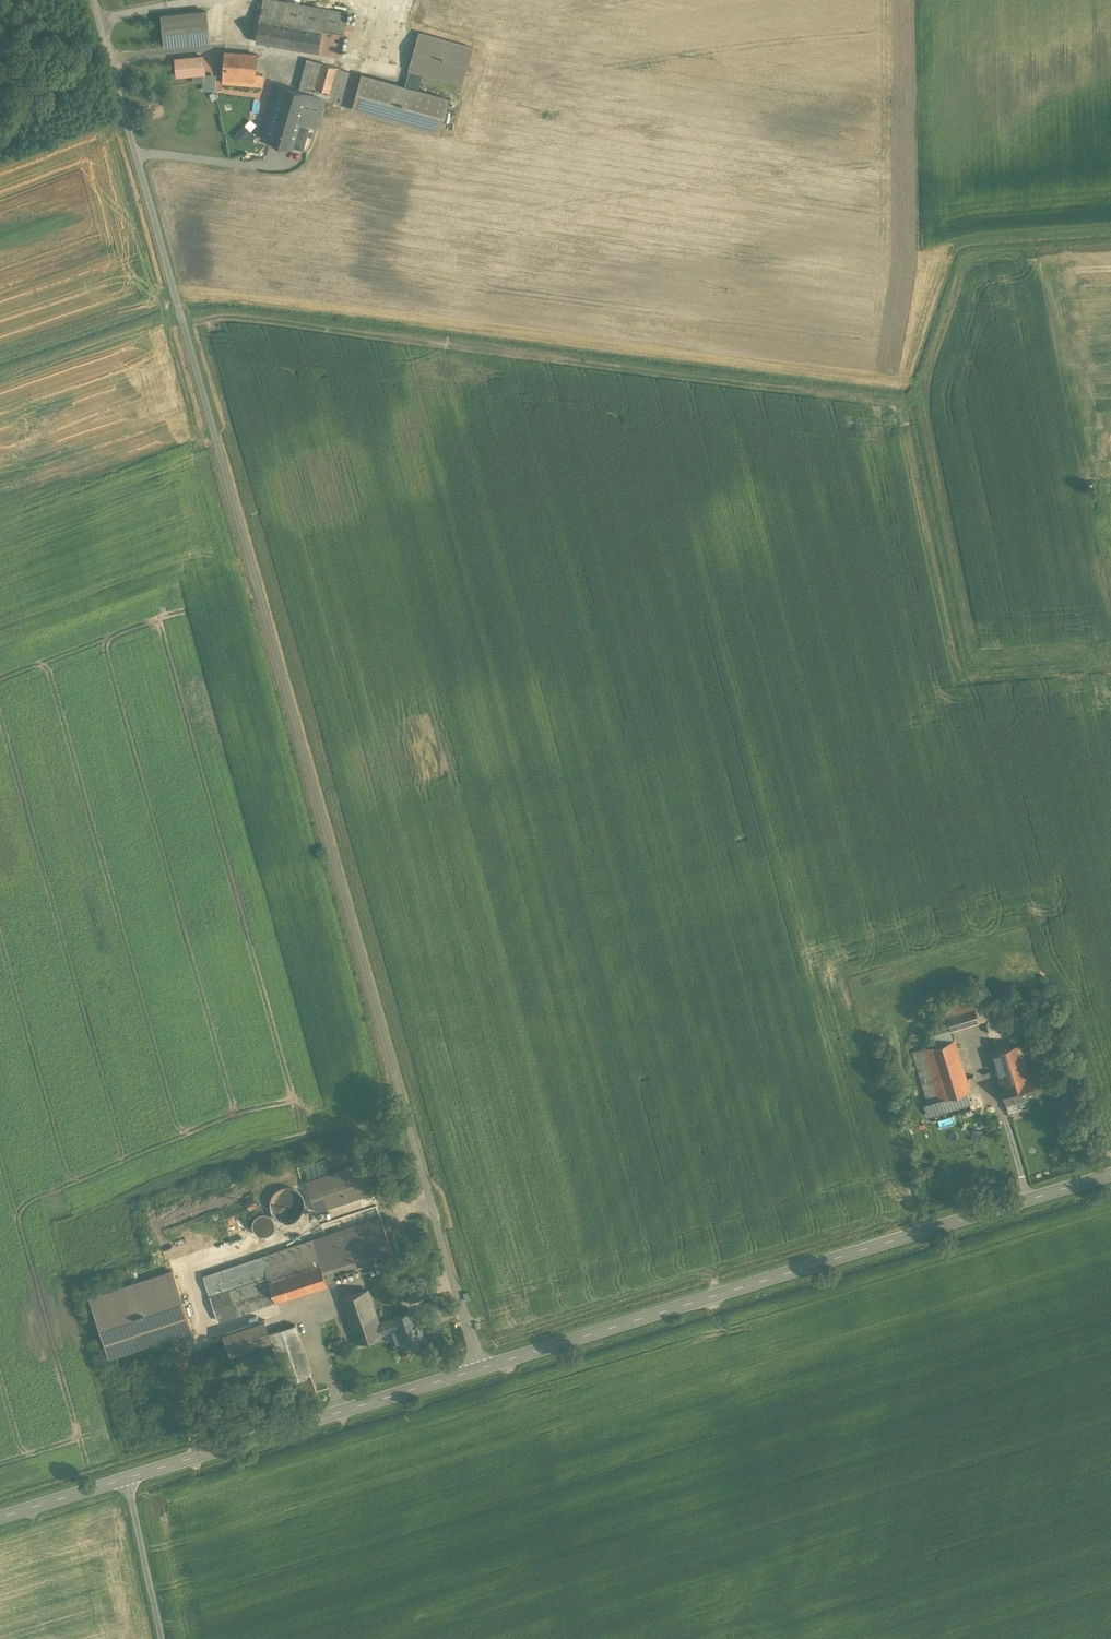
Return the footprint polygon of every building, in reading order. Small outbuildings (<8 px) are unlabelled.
[(293,0),(263,0),(257,42),(340,55),(348,8),(293,0)] [(207,10),(160,15),(163,44),(210,40),(207,10)] [(460,51),(416,41),(409,69),(455,81),(460,51)] [(259,52),(224,50),(222,82),(264,85),(265,72),(258,72),(259,52)] [(202,55),(174,58),(176,77),(205,74),(202,55)] [(349,71),(306,59),(300,80),(314,84),(313,89),(342,97),(349,71)] [(450,100),(361,75),(351,108),(440,133),(450,100)] [(324,100),(277,85),(260,139),(300,151),(308,125),(316,127),(324,100)] [(245,140),(260,123),(252,115),(236,132),(245,140)] [(972,985),(944,993),(953,1023),(980,1015),(972,985)] [(954,1033),(922,1042),(938,1094),(969,1084),(954,1033)] [(1021,1040),(991,1048),(1007,1102),(1047,1091),(1040,1066),(1030,1069),(1021,1040)] [(976,1126),(972,1138),(982,1141),(985,1129),(976,1126)] [(367,1154),(310,1171),(320,1203),(377,1186),(367,1154)] [(300,1180),(297,1178),(292,1177),(286,1178),(281,1180),(276,1186),(275,1191),(275,1197),(276,1200),(280,1205),(287,1208),(292,1209),(297,1207),(302,1204),(305,1199),(306,1194),(306,1189),(304,1184),(300,1180)] [(246,1199),(252,1208),(261,1202),(255,1193),(246,1199)] [(277,1224),(266,1210),(256,1217),(267,1231),(277,1224)] [(242,1211),(224,1218),(232,1238),(238,1235),(238,1234),(249,1230),(242,1211)] [(383,1213),(206,1264),(220,1313),(343,1278),(339,1264),(393,1248),(383,1213)] [(173,1270),(89,1298),(107,1355),(192,1328),(173,1270)] [(411,1299),(432,1294),(429,1278),(408,1283),(411,1299)] [(370,1286),(341,1295),(357,1341),(397,1328),(402,1344),(428,1336),(417,1302),(379,1314),(370,1286)] [(269,1314),(228,1325),(235,1352),(277,1340),(289,1382),(315,1375),(300,1320),(273,1327),(269,1314)] [(346,1330),(332,1335),(336,1343),(349,1339),(346,1330)]
